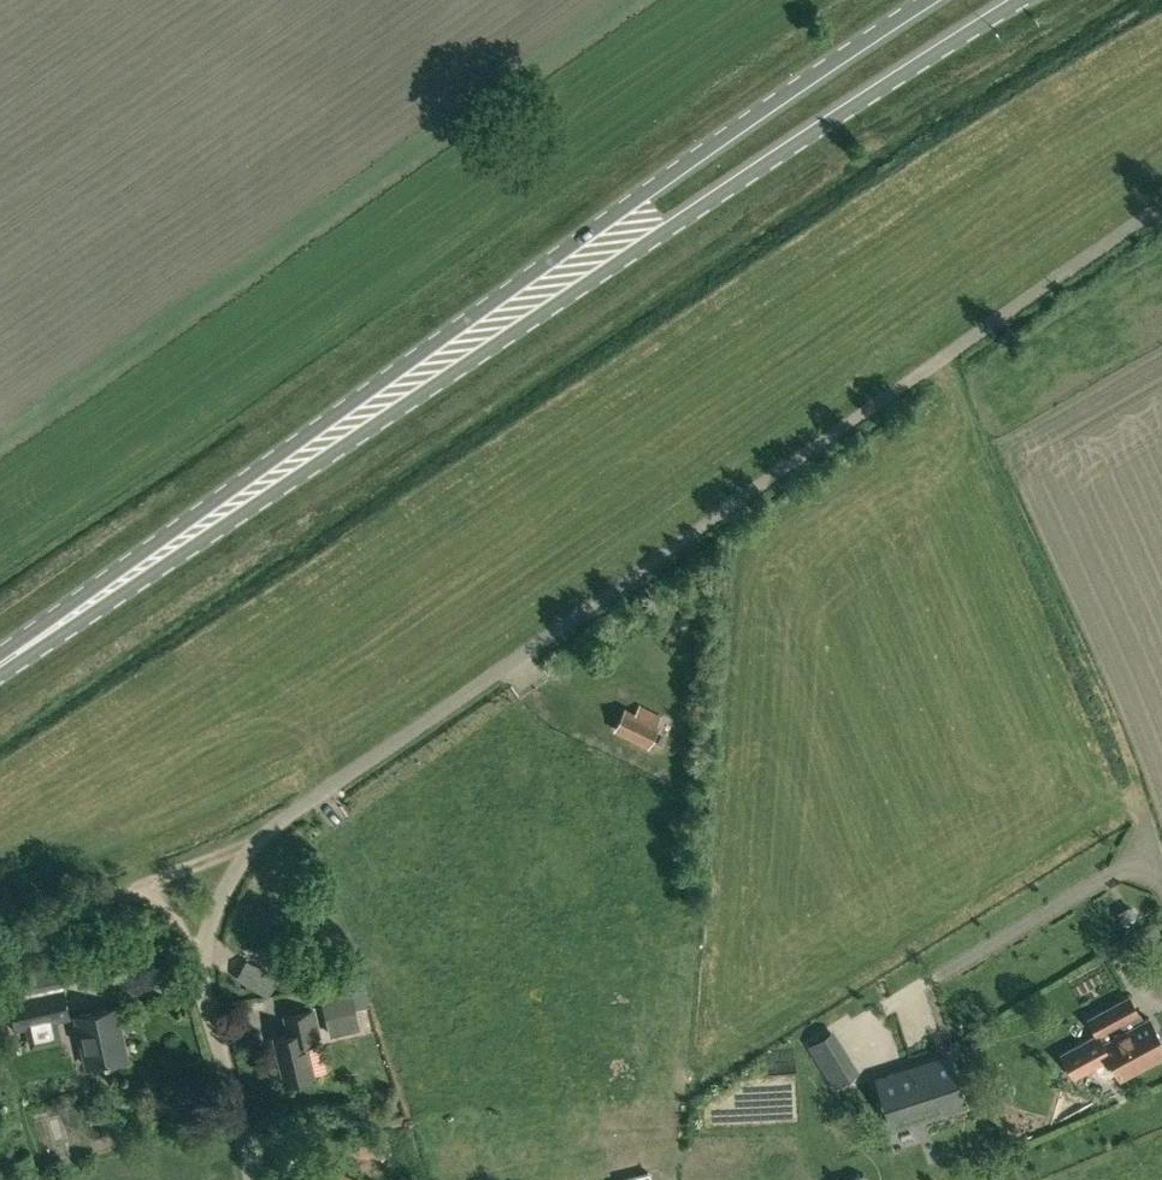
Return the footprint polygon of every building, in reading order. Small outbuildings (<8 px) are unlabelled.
[(659,723),(624,706),(613,729),(647,747),(659,723)] [(717,727),(699,726),(698,741),(716,742),(717,727)] [(275,978),(246,960),(237,975),(267,994),(275,978)] [(62,986),(56,961),(0,975),(0,1002),(8,1000),(7,998),(62,986)] [(325,1013),(355,1006),(368,1004),(361,973),(319,983),(325,1013)] [(63,986),(62,986),(7,998),(8,1000),(15,1029),(69,1017),(63,986)] [(1124,1074),(1161,1054),(1161,1032),(1152,1014),(1142,1019),(1138,1011),(1142,1010),(1132,993),(1092,1015),(1100,1031),(1064,1050),(1077,1073),(1091,1066),(1097,1078),(1110,1082),(1124,1074)] [(87,1065),(126,1056),(114,1005),(75,1014),(87,1065)] [(360,1026),(355,1006),(325,1013),(330,1033),(360,1026)] [(289,1032),(275,1035),(285,1080),(313,1074),(305,1038),(319,1035),(313,1008),(285,1015),(289,1032)] [(808,1044),(826,1075),(851,1059),(832,1029),(808,1044)] [(942,1110),(965,1102),(956,1072),(940,1077),(933,1057),(876,1076),(888,1111),(937,1095),(942,1110)] [(834,1087),(859,1070),(851,1059),(826,1075),(834,1087)] [(316,1179),(354,1179),(323,1167),(316,1179)] [(648,1172),(621,1179),(650,1179),(648,1172)]
